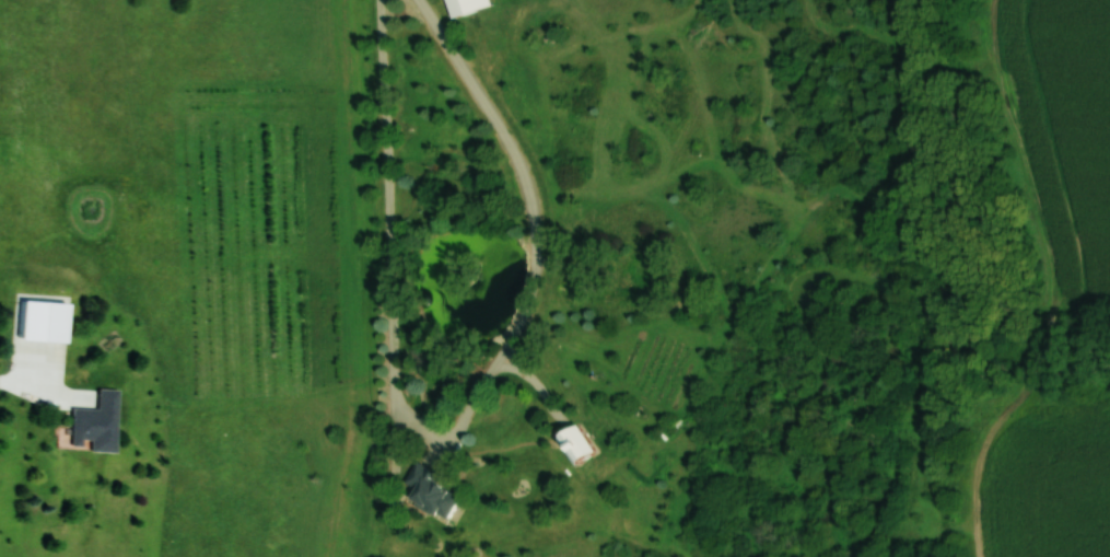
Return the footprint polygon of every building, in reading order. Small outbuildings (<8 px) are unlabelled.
[(499,8),(497,0),(453,0),(459,20),(499,8)] [(122,388),(102,388),(102,408),(77,407),(76,446),(87,446),(87,439),(96,440),(95,451),(121,451),(122,388)] [(566,437),(582,467),(607,454),(590,424),(566,437)] [(449,474),(421,460),(410,482),(424,489),(418,500),(454,519),(467,492),(445,481),(449,474)]
